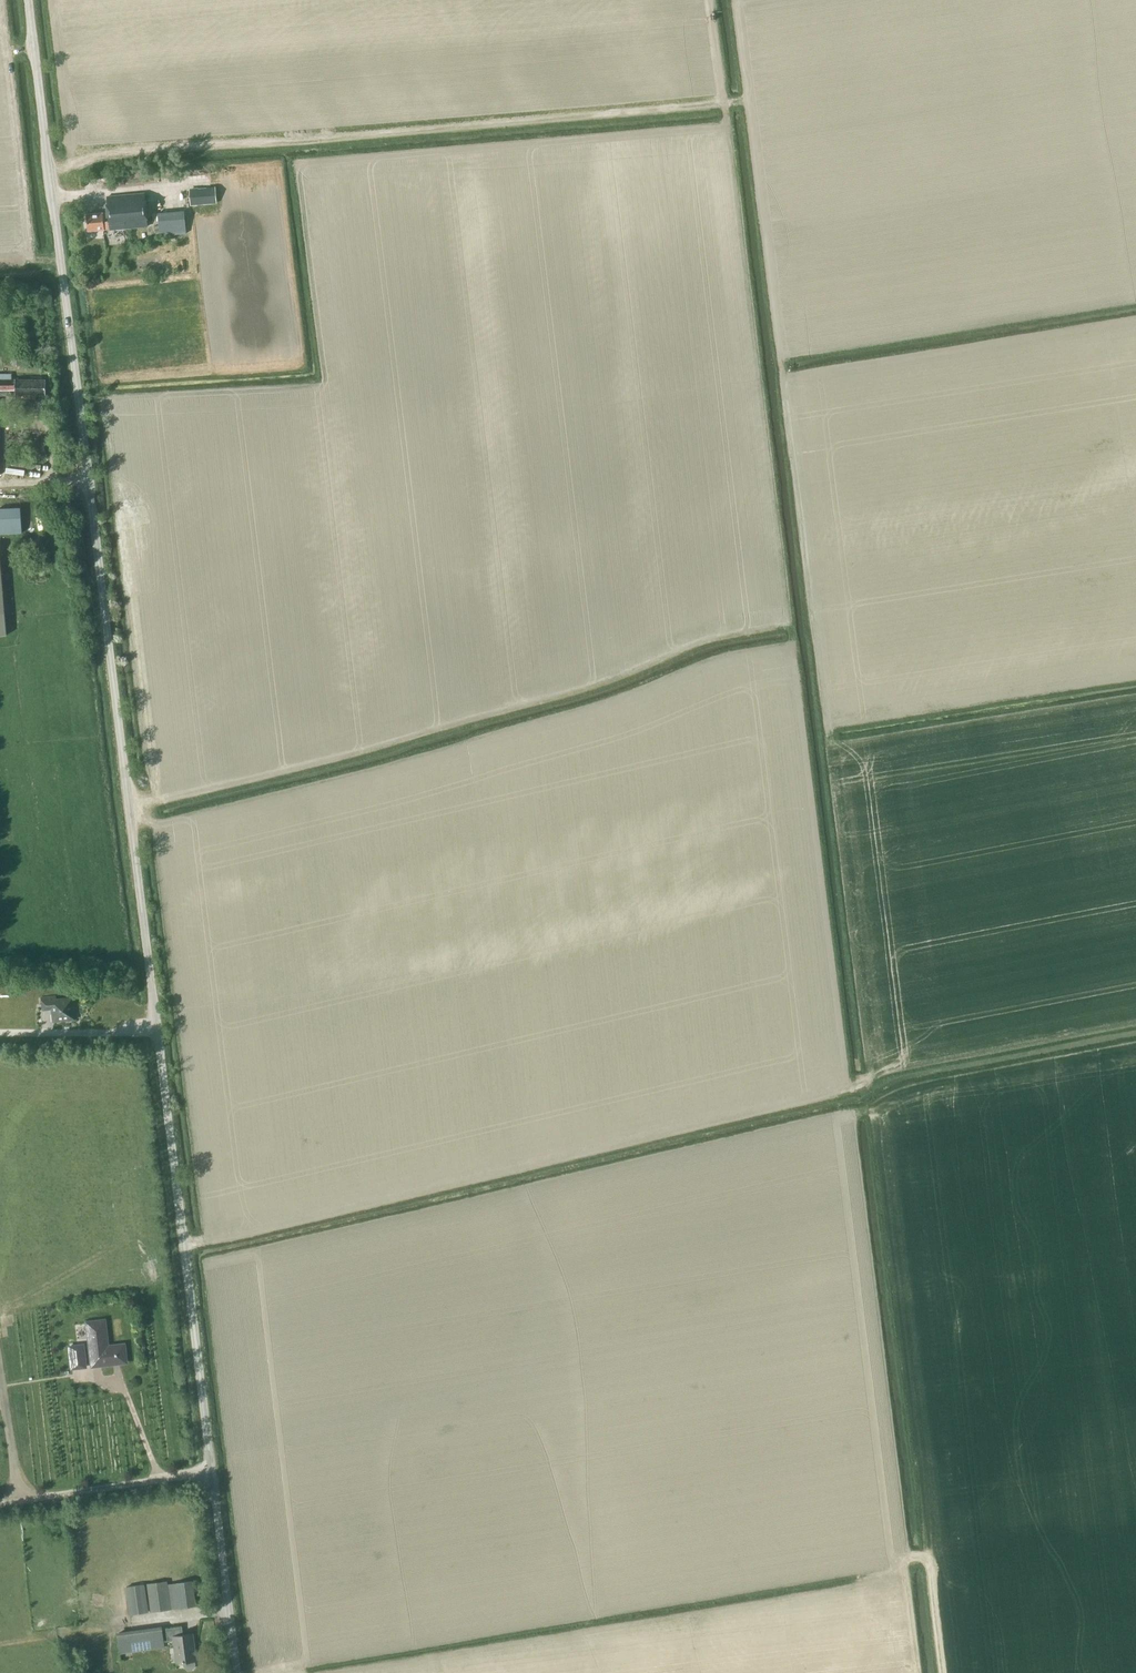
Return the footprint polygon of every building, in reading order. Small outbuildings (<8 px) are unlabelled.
[(217,204),(215,186),(189,189),(190,206),(217,204)] [(87,231),(147,226),(145,194),(106,197),(108,212),(103,213),(86,214),(87,231)] [(161,233),(183,230),(181,211),(159,214),(161,233)] [(22,365),(21,355),(12,356),(12,366),(22,365)] [(46,395),(46,380),(0,380),(0,474),(1,474),(1,396),(46,395)] [(6,470),(25,472),(26,466),(7,463),(6,470)] [(22,533),(20,507),(0,509),(0,535),(22,533)] [(75,1020),(72,998),(55,1000),(55,996),(41,998),(43,1010),(51,1009),(53,1022),(75,1020)] [(92,1366),(126,1362),(124,1345),(110,1346),(107,1344),(104,1321),(87,1323),(92,1366)] [(68,1346),(69,1358),(86,1356),(85,1344),(68,1346)] [(177,1583),(175,1584),(178,1607),(180,1607),(195,1605),(192,1581),(177,1583)] [(170,1609),(167,1585),(167,1582),(146,1584),(150,1611),(170,1609)] [(130,1614),(147,1612),(144,1585),(126,1587),(130,1614)] [(121,1650),(166,1646),(164,1625),(118,1630),(121,1650)] [(194,1660),(196,1660),(192,1634),(183,1635),(181,1626),(166,1629),(167,1640),(174,1640),(177,1663),(183,1662),(184,1665),(185,1668),(188,1670),(192,1669),(194,1667),(195,1664),(194,1660)]
